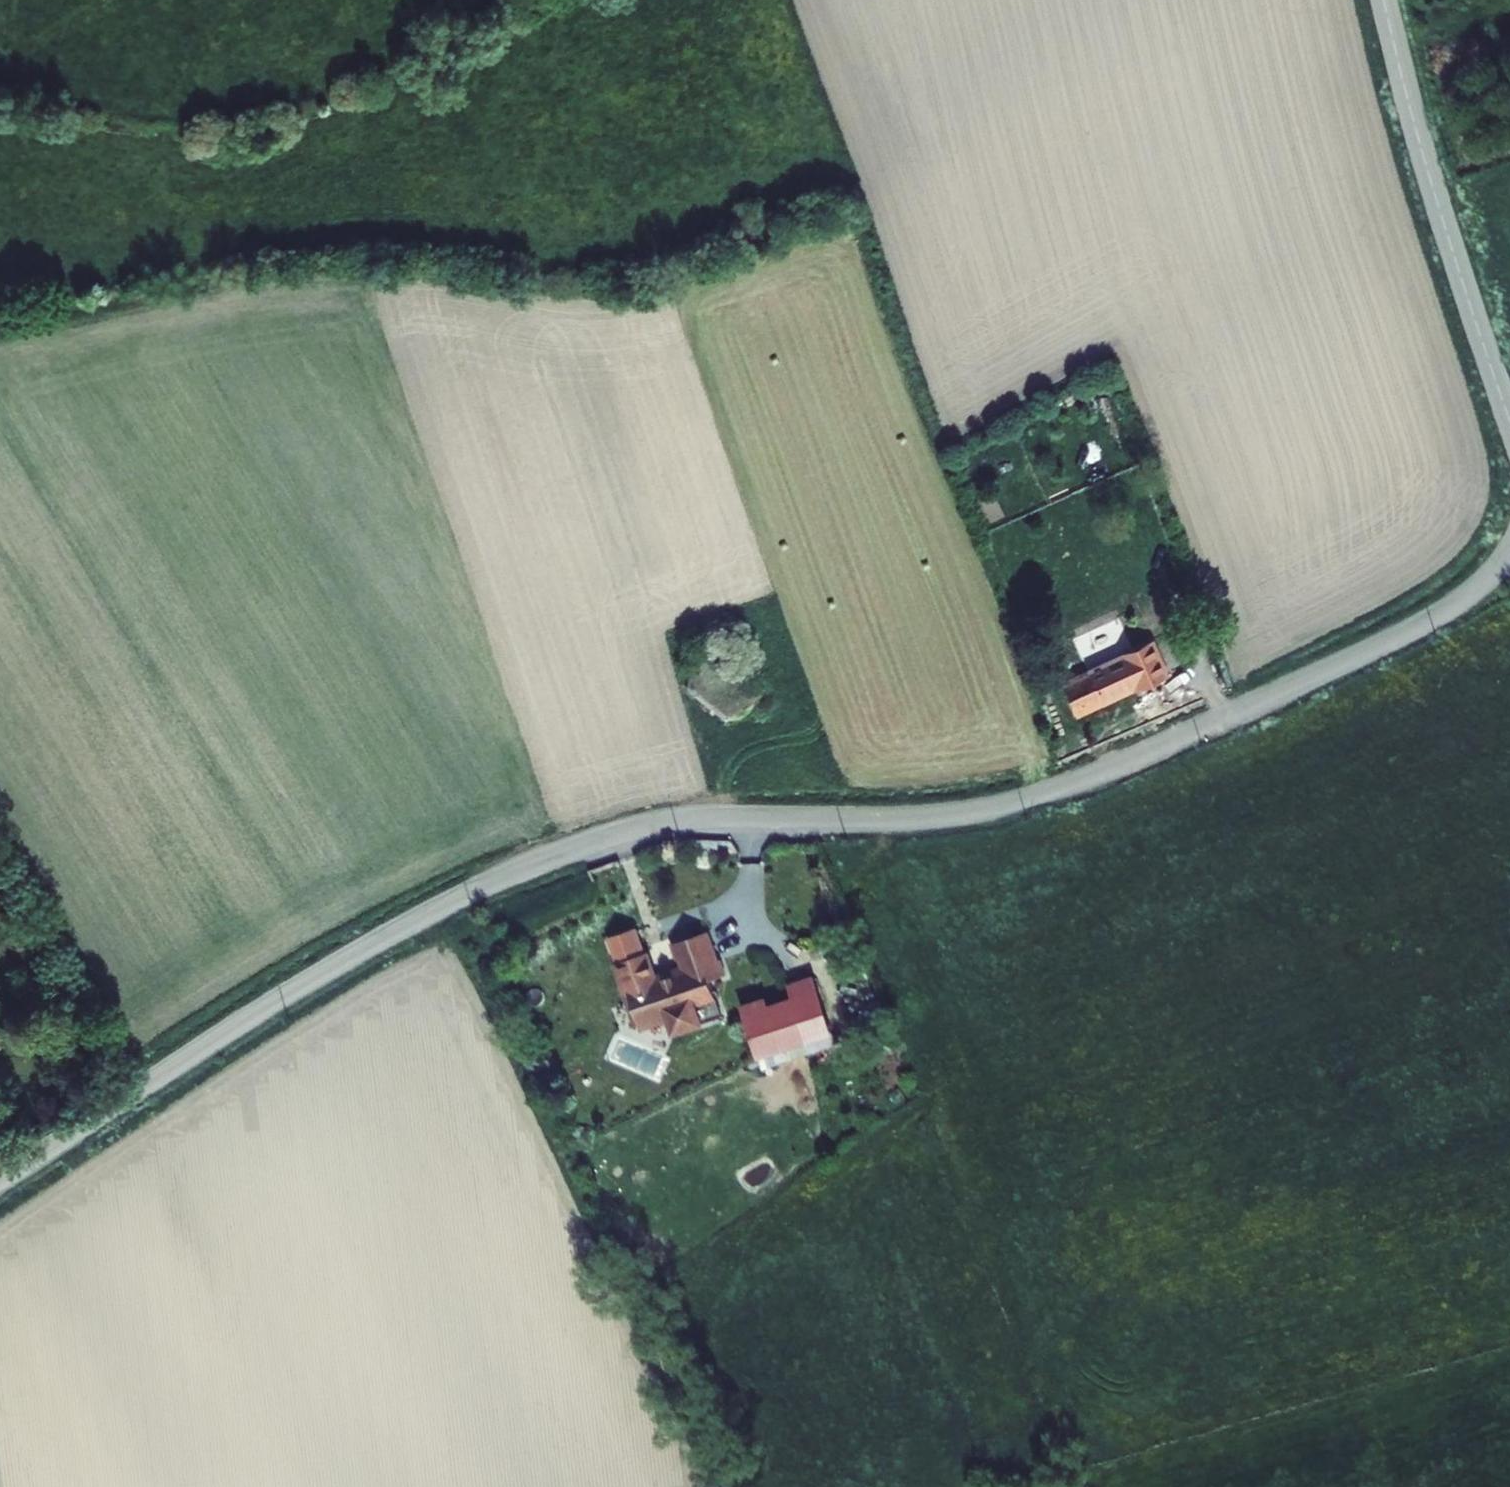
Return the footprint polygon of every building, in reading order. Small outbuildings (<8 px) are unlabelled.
[(1021,571),(1011,574),(1015,585),(1025,582),(1021,571)] [(1153,635),(1065,674),(1078,701),(1140,673),(1159,715),(1196,698),(1187,676),(1172,682),(1153,635)] [(733,717),(739,715),(761,701),(762,700),(763,699),(763,698),(763,697),(762,696),(761,695),(745,689),(714,662),(705,647),(704,647),(702,646),(701,646),(700,646),(699,647),(699,648),(689,672),(687,678),(686,685),(685,686),(686,687),(686,689),(687,689),(699,699),(705,704),(712,711),(723,719),(723,720),(725,720),(726,720),(727,720),(733,717)] [(709,1022),(732,1012),(724,994),(735,990),(717,947),(686,959),(698,987),(669,999),(657,971),(655,972),(645,948),(620,958),(646,1020),(643,1021),(654,1045),(682,1033),(689,1050),(716,1039),(709,1022)] [(819,976),(747,998),(764,1055),(836,1034),(819,976)] [(732,1012),(709,1022),(716,1039),(739,1029),(732,1012)]
